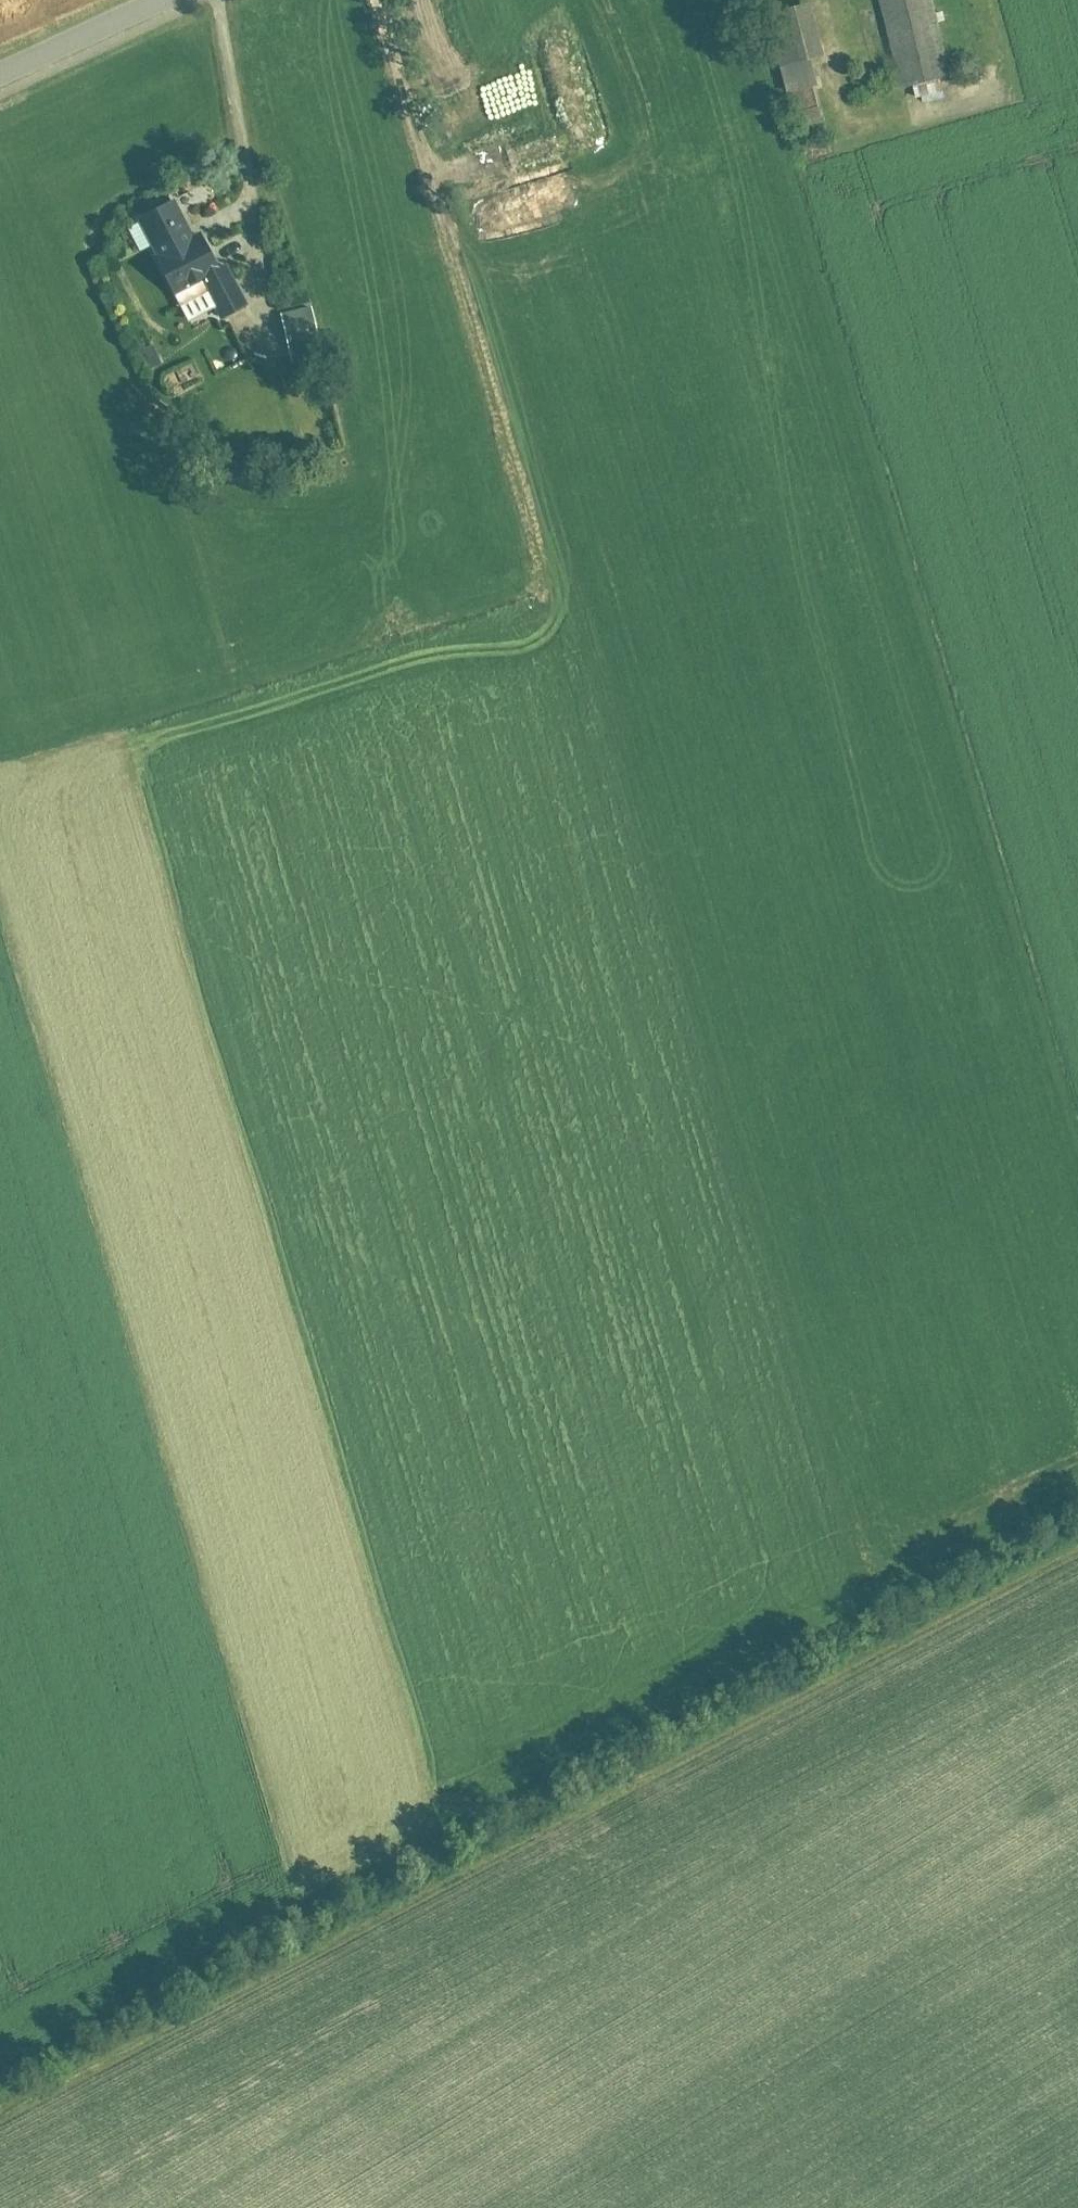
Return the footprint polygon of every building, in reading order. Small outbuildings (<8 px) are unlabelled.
[(910,89),(960,75),(939,0),(885,0),(910,89)] [(819,1),(770,18),(788,70),(837,53),(819,1)] [(211,297),(223,324),(255,309),(229,254),(214,261),(186,202),(143,222),(184,310),(211,297)] [(285,316),(290,358),(333,354),(329,312),(285,316)]
